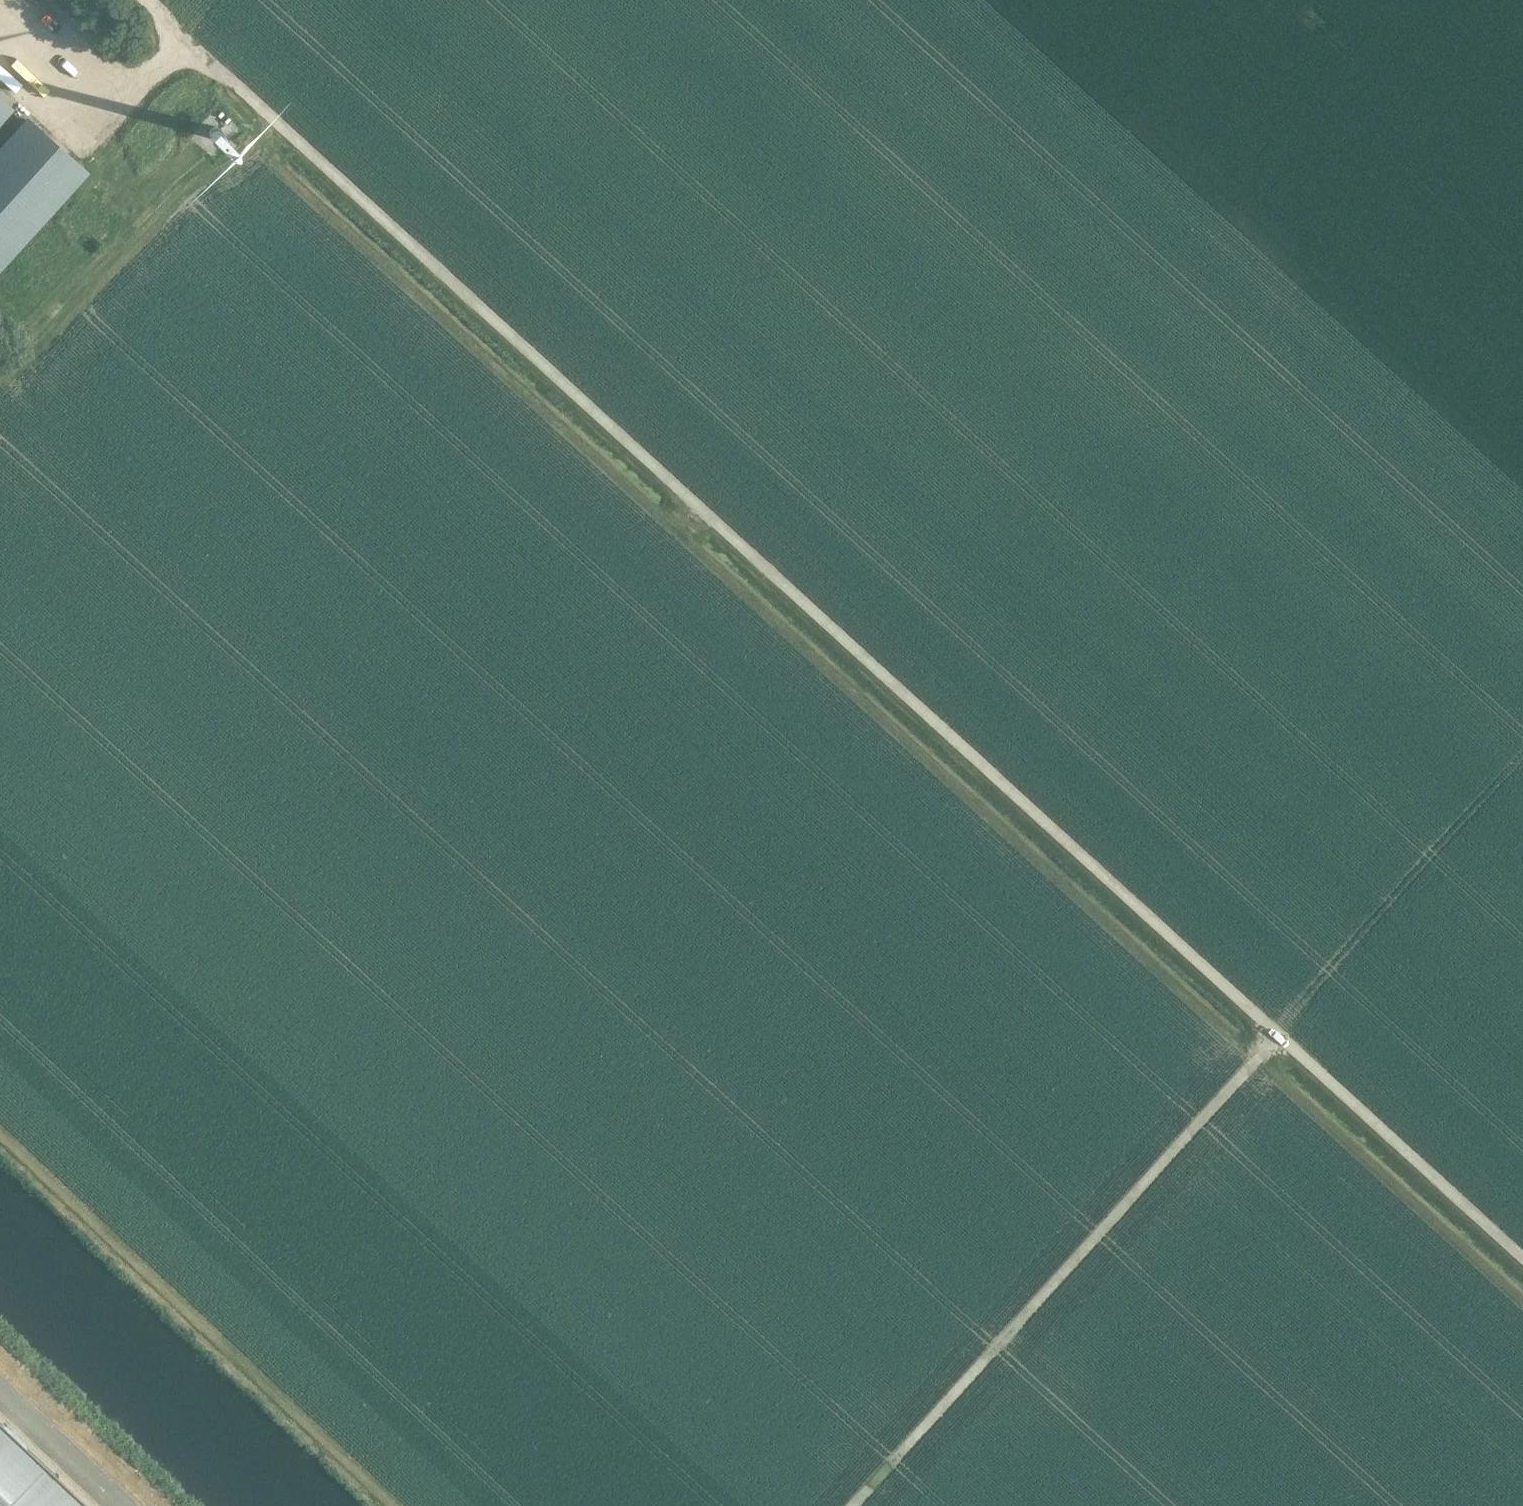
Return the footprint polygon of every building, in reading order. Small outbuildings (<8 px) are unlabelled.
[(14,109),(0,97),(0,124),(14,109)] [(25,120),(0,148),(0,270),(86,175),(25,120)] [(0,1421),(0,1505),(91,1505),(0,1421)]
